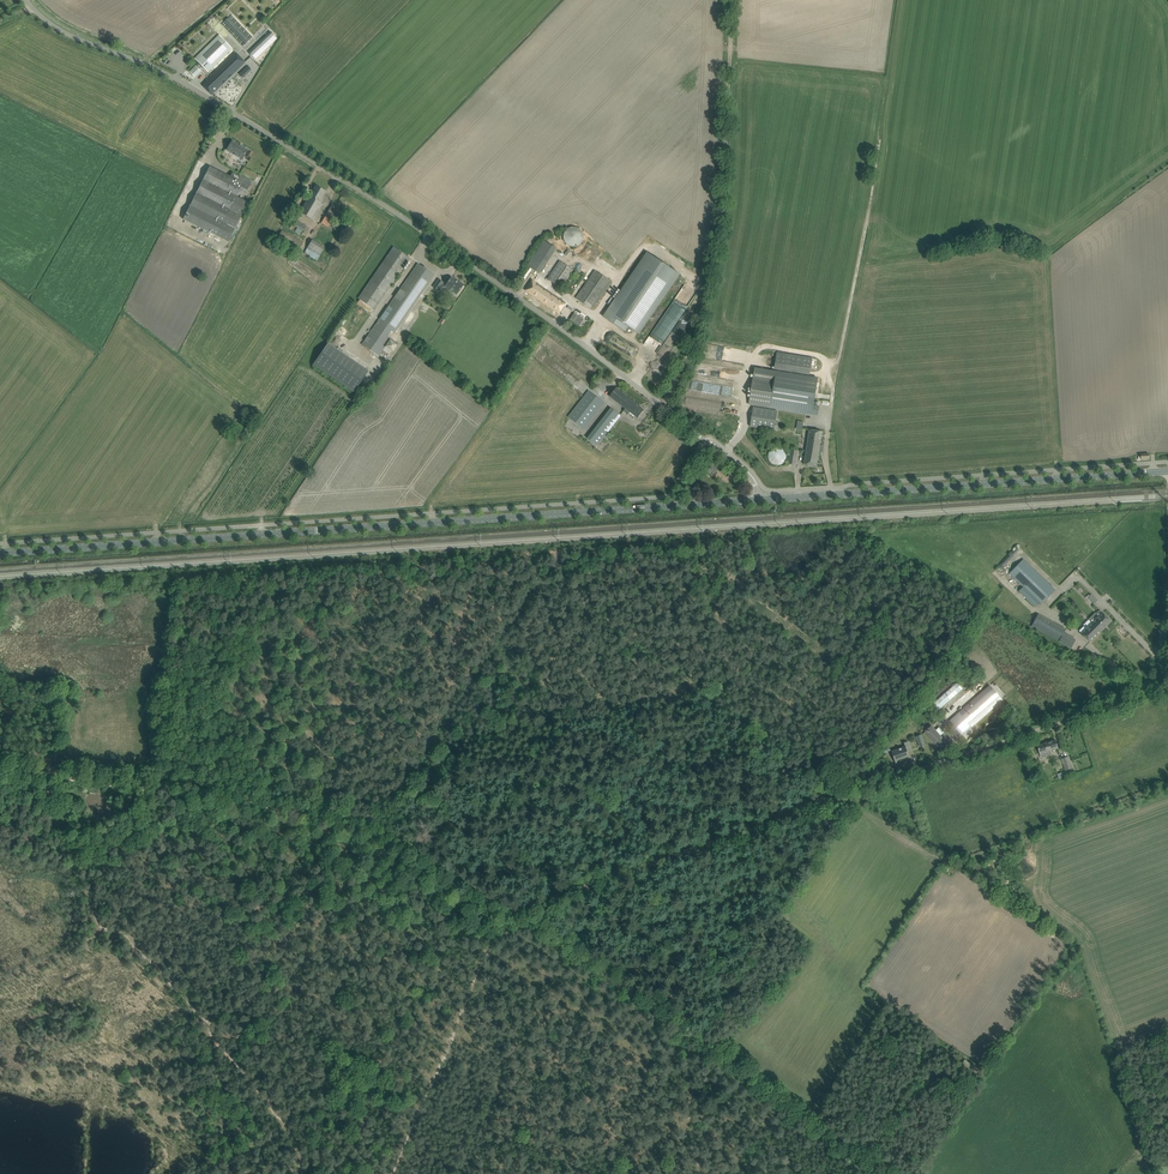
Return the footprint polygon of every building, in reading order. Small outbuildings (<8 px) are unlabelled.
[(214,17),(211,14),(205,21),(207,23),(214,17)] [(245,44),(250,39),(229,18),(224,22),(245,44)] [(252,56),(274,35),(271,31),(248,52),(252,56)] [(208,72),(212,68),(232,49),(219,35),(195,58),(208,72)] [(213,67),(215,70),(234,51),(232,49),(213,67)] [(235,52),(210,76),(206,81),(207,82),(203,86),(212,95),(216,91),(245,62),(235,52)] [(243,78),(252,70),(247,65),(239,74),(243,78)] [(189,72),(195,77),(201,72),(195,66),(189,72)] [(243,146),(242,146),(240,145),(232,140),(226,150),(242,159),(248,150),(243,146)] [(210,166),(183,219),(207,231),(208,231),(216,236),(228,242),(249,202),(236,196),(238,194),(244,197),(249,187),(252,182),(240,176),(237,180),(210,166)] [(316,185),(313,191),(300,212),(314,221),(320,210),(323,205),(320,203),(321,202),(319,201),(325,191),(316,185)] [(341,224),(343,221),(347,215),(331,206),(326,215),(341,224)] [(328,226),(337,231),(341,225),(325,216),(321,223),(328,227),(328,226)] [(301,236),(306,226),(295,219),(289,229),(301,236)] [(349,229),(350,228),(353,223),(349,220),(345,226),(349,229)] [(566,228),(566,245),(582,245),(582,228),(566,228)] [(303,242),(282,230),(275,242),(296,253),(303,242)] [(316,261),(324,247),(312,240),(304,253),(316,261)] [(544,240),(528,266),(540,274),(557,248),(544,240)] [(393,247),(358,299),(374,310),(410,258),(393,247)] [(638,334),(679,274),(648,253),(604,317),(624,331),(627,326),(638,334)] [(561,262),(549,280),(562,289),(574,271),(561,262)] [(389,337),(388,336),(391,331),(395,333),(434,275),(433,276),(417,265),(418,264),(418,263),(362,345),(379,357),(385,347),(393,353),(398,344),(389,338),(389,337)] [(595,270),(579,293),(576,298),(592,309),(611,281),(595,270)] [(456,294),(460,289),(463,284),(458,281),(458,282),(451,277),(446,284),(439,279),(433,287),(438,290),(441,286),(444,288),(445,286),(456,294)] [(565,303),(533,281),(526,290),(559,312),(565,303)] [(328,342),(313,364),(354,392),(369,370),(328,342)] [(811,370),(812,358),(777,352),(775,365),(811,370)] [(819,406),(813,405),(818,378),(754,368),(749,404),(818,415),(819,406)] [(628,415),(630,412),(638,418),(644,410),(616,388),(610,396),(625,408),(623,411),(628,415)] [(584,429),(601,408),(604,403),(588,390),(568,417),(584,429)] [(777,411),(753,407),(750,427),(774,430),(777,411)] [(597,446),(617,421),(621,416),(611,408),(587,438),(597,446)] [(819,453),(822,431),(810,429),(806,451),(819,453)] [(780,465),(788,457),(778,447),(767,457),(775,465),(778,463),(780,465)] [(798,449),(791,448),(788,464),(795,465),(798,449)] [(817,466),(819,453),(806,451),(804,464),(817,466)] [(715,474),(718,470),(712,465),(709,469),(715,474)] [(1041,605),(1055,590),(1023,559),(1009,574),(1023,587),(1019,591),(1035,607),(1039,603),(1041,605)] [(1094,604),(1098,601),(1091,594),(1088,597),(1094,604)] [(1089,643),(1111,621),(1103,612),(1081,634),(1089,643)] [(1066,629),(1038,614),(1031,626),(1071,648),(1076,640),(1063,633),(1066,629)] [(1077,624),(1081,627),(1089,619),(1085,615),(1077,624)] [(965,693),(966,692),(954,679),(957,683),(931,705),(928,702),(939,715),(940,715),(937,711),(962,689),(965,693)] [(958,713),(949,721),(954,727),(954,728),(955,730),(956,730),(957,730),(962,735),(971,727),(1002,700),(990,686),(958,713)] [(931,726),(925,731),(926,732),(943,752),(949,746),(940,736),(944,732),(939,727),(935,730),(931,726)] [(925,745),(921,735),(916,737),(920,747),(925,745)] [(1037,746),(1041,758),(1052,754),(1050,751),(1058,748),(1055,740),(1037,746)] [(903,758),(904,760),(910,758),(907,751),(911,750),(909,744),(908,741),(904,743),(905,747),(892,752),(895,761),(903,758)] [(1066,770),(1072,768),(1069,757),(1062,759),(1066,770)] [(1074,773),(1072,769),(1061,773),(1063,777),(1074,773)]
